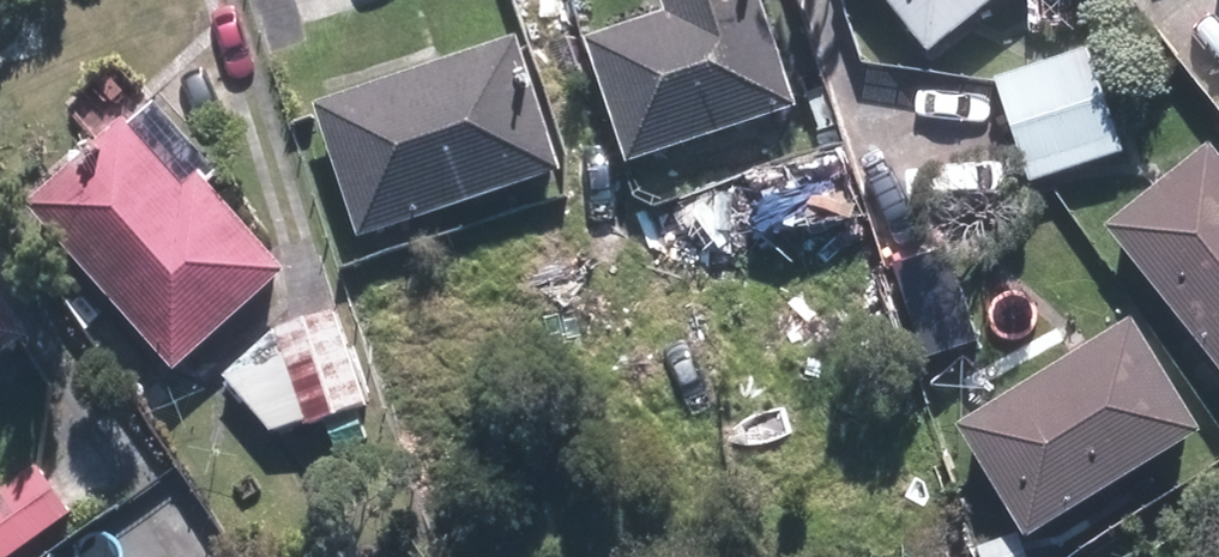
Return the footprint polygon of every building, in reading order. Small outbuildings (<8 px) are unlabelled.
[(657,19),(581,44),(620,165),(783,112),(746,0),(651,0),(657,19)] [(917,56),(989,0),(874,0),(917,56)] [(528,23),(328,95),(377,229),(577,157),(528,23)] [(1075,52),(984,82),(1019,186),(1110,155),(1075,52)] [(223,164),(206,180),(136,107),(44,195),(199,357),(307,255),(223,164)] [(1198,149),(1092,231),(1218,392),(1218,391),(1218,176),(1198,149)] [(48,322),(0,252),(0,355),(48,322)] [(934,253),(884,269),(914,361),(964,345),(934,253)] [(287,322),(235,374),(284,426),(378,395),(346,301),(287,322)] [(943,433),(1011,544),(1189,436),(1121,325),(943,433)] [(86,501),(54,457),(0,496),(0,508),(26,544),(86,501)]
